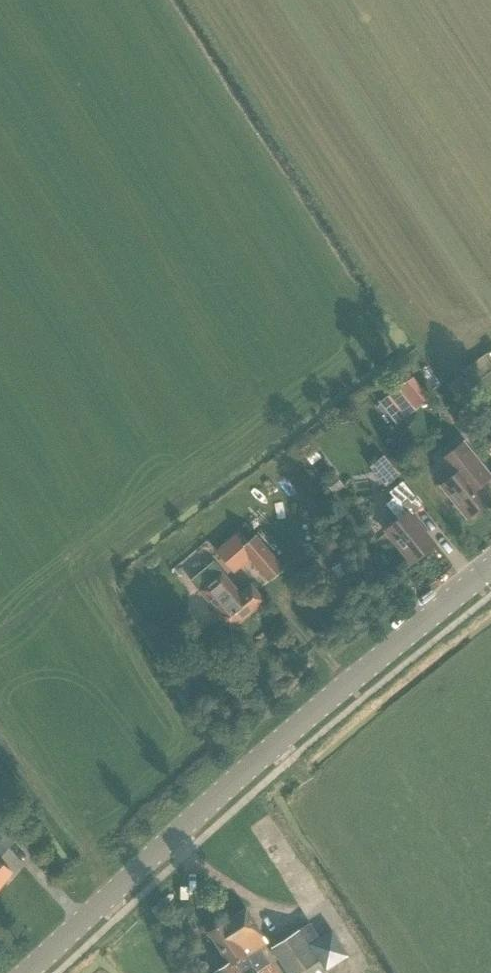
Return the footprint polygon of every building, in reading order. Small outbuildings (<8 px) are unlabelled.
[(388,395),(405,416),(429,397),(412,376),(388,395)] [(300,449),(320,475),(330,468),(309,442),(300,449)] [(466,472),(478,462),(462,443),(441,459),(454,475),(442,484),(469,518),(490,501),(466,472)] [(369,458),(384,482),(402,470),(388,447),(369,458)] [(324,480),(334,493),(344,486),(333,473),(324,480)] [(402,481),(389,492),(394,498),(385,504),(398,520),(386,529),(413,563),(434,546),(410,516),(422,506),(402,481)] [(215,551),(234,573),(249,559),(268,581),(284,567),(255,535),(248,541),(239,531),(215,551)] [(251,585),(240,594),(218,568),(207,578),(210,582),(200,591),(214,607),(213,607),(218,613),(217,614),(230,630),(265,601),(251,585)] [(11,872),(0,863),(0,885),(11,872)] [(225,921),(258,972),(277,972),(260,947),(267,943),(246,908),(225,921)] [(225,921),(208,932),(230,966),(219,972),(242,972),(251,967),(244,957),(246,956),(257,972),(255,972),(258,972),(225,921)] [(319,938),(310,923),(299,930),(271,948),(287,972),(326,972),(308,945),(319,938)] [(311,945),(326,970),(348,956),(333,932),(311,945)]
